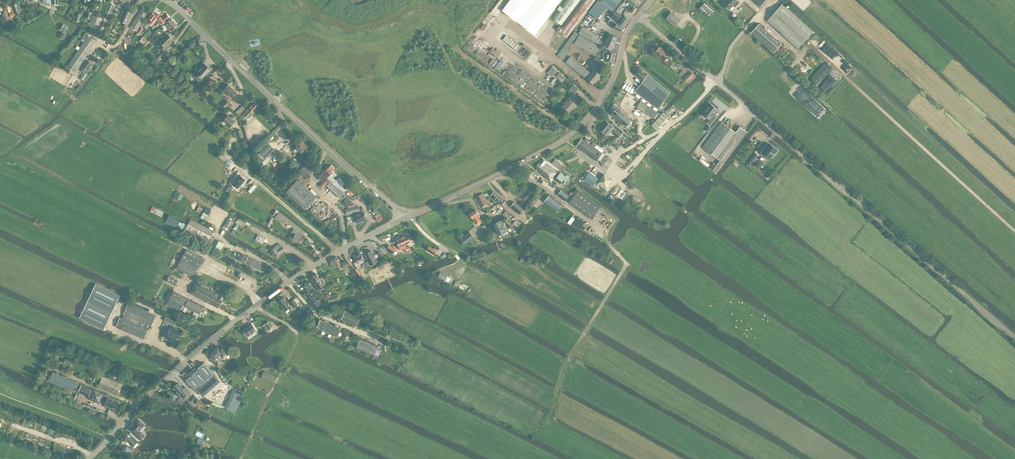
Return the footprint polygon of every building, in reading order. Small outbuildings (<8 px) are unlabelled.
[(126,23),(124,27),(125,27),(127,24),(133,9),(127,7),(130,1),(128,0),(120,0),(122,1),(120,4),(125,6),(119,20),(126,23)] [(561,25),(581,0),(566,0),(552,19),(561,25)] [(568,37),(596,0),(582,0),(558,30),(568,37)] [(615,9),(621,1),(620,0),(604,0),(615,9)] [(723,4),(729,9),(733,5),(735,7),(739,2),(738,0),(727,0),(723,4)] [(709,17),(716,10),(706,1),(699,8),(709,17)] [(16,3),(12,4),(15,13),(20,11),(16,3)] [(116,6),(112,4),(107,16),(111,18),(116,6)] [(783,4),(768,20),(798,48),(813,31),(783,4)] [(631,5),(628,9),(634,14),(637,9),(631,5)] [(140,10),(130,27),(137,31),(147,14),(140,10)] [(160,15),(154,11),(150,17),(150,18),(151,19),(149,22),(152,25),(157,19),(156,19),(160,15)] [(617,20),(621,16),(616,11),(612,16),(617,20)] [(671,12),(667,18),(676,25),(680,19),(671,12)] [(159,17),(157,19),(157,20),(158,21),(159,23),(161,25),(163,23),(170,17),(167,13),(162,17),(161,16),(159,17)] [(90,22),(100,25),(103,18),(92,14),(90,22)] [(624,27),(630,19),(624,15),(623,18),(621,17),(619,19),(621,20),(619,23),(624,27)] [(171,18),(165,23),(168,26),(174,21),(171,18)] [(168,26),(171,29),(173,31),(175,29),(174,27),(177,24),(174,21),(168,26)] [(616,26),(614,27),(614,28),(621,32),(624,27),(617,23),(615,21),(613,24),(616,26)] [(581,23),(577,31),(591,39),(599,44),(601,40),(603,36),(581,23)] [(60,29),(61,30),(63,31),(65,33),(69,27),(63,24),(60,29)] [(759,24),(751,32),(773,53),(781,44),(759,24)] [(575,31),(563,47),(557,55),(563,59),(570,50),(567,49),(578,34),(575,31)] [(172,38),(168,34),(160,43),(164,46),(162,48),(165,50),(170,44),(171,42),(170,41),(172,38)] [(610,34),(605,46),(612,49),(615,43),(614,43),(616,37),(610,34)] [(96,41),(88,35),(67,66),(75,71),(96,41)] [(155,35),(151,40),(155,44),(158,41),(159,41),(160,40),(159,39),(160,39),(155,35)] [(575,43),(596,55),(600,47),(579,35),(575,43)] [(665,60),(669,54),(660,47),(657,51),(661,55),(660,56),(665,60)] [(158,60),(159,60),(165,52),(162,49),(156,57),(152,61),(158,65),(161,62),(158,60)] [(603,53),(602,56),(605,56),(604,61),(614,63),(616,52),(607,49),(606,53),(603,53)] [(585,78),(589,72),(570,57),(566,62),(585,78)] [(87,60),(82,68),(86,71),(91,63),(87,60)] [(196,74),(194,76),(200,83),(205,77),(207,79),(212,74),(209,71),(211,69),(204,63),(195,73),(196,74)] [(548,72),(552,76),(557,70),(553,66),(548,72)] [(642,80),(647,73),(639,67),(634,74),(642,80)] [(594,70),(587,78),(593,84),(601,75),(594,70)] [(694,75),(690,71),(684,78),(688,81),(694,75)] [(563,81),(566,77),(560,72),(557,76),(563,81)] [(648,74),(636,91),(658,108),(670,92),(651,78),(652,77),(648,74)] [(544,79),(539,86),(542,88),(542,87),(543,88),(545,86),(544,85),(545,84),(546,85),(548,82),(547,82),(547,81),(544,79)] [(575,93),(579,89),(579,88),(574,84),(570,89),(575,93)] [(236,92),(228,85),(224,90),(232,97),(236,92)] [(566,103),(563,107),(569,112),(573,108),(572,108),(579,99),(573,94),(565,102),(566,103)] [(637,107),(642,111),(646,105),(641,101),(637,107)] [(258,106),(254,102),(249,107),(246,109),(247,110),(243,114),(245,117),(252,110),(253,111),(258,106)] [(613,104),(608,111),(615,117),(621,110),(617,107),(619,104),(616,102),(613,104)] [(710,103),(702,113),(710,119),(707,122),(710,124),(713,121),(710,119),(718,109),(710,103)] [(646,105),(642,111),(648,114),(652,108),(646,105)] [(652,108),(648,114),(654,118),(655,119),(660,114),(658,112),(652,108)] [(621,110),(615,117),(618,120),(624,113),(621,110)] [(662,113),(652,125),(657,129),(668,117),(663,112),(663,113),(662,113)] [(632,120),(624,113),(618,120),(626,127),(632,120)] [(229,127),(235,121),(228,115),(223,120),(229,127)] [(603,124),(599,129),(605,134),(606,134),(607,134),(608,134),(611,131),(612,132),(615,128),(613,127),(614,126),(612,124),(611,125),(605,120),(602,123),(603,124)] [(722,122),(703,147),(720,160),(713,170),(716,173),(721,167),(724,163),(743,137),(746,133),(747,131),(740,126),(736,132),(722,122)] [(621,133),(615,128),(612,132),(618,137),(621,133)] [(576,146),(587,154),(595,144),(593,143),(591,145),(582,139),(576,146)] [(298,145),(296,148),(299,151),(301,153),(304,151),(308,147),(302,141),(298,145)] [(263,168),(269,161),(271,163),(274,160),(272,158),(282,148),(285,151),(283,153),(286,155),(291,150),(282,142),(259,165),(263,168)] [(771,158),(777,151),(769,144),(768,145),(765,143),(758,150),(762,153),(763,151),(771,158)] [(595,144),(587,154),(597,161),(599,162),(600,161),(602,166),(607,166),(608,166),(611,162),(609,157),(609,156),(603,156),(601,155),(602,153),(604,149),(602,147),(599,146),(597,149),(594,147),(596,145),(595,144)] [(755,153),(746,164),(749,167),(758,156),(755,153)] [(544,176),(545,177),(548,172),(551,167),(545,163),(546,161),(543,159),(540,162),(536,167),(542,171),(541,173),(545,175),(544,176)] [(552,163),(560,169),(562,171),(565,167),(563,165),(555,159),(552,163)] [(299,170),(305,177),(313,170),(311,168),(313,166),(308,162),(299,170)] [(323,181),(332,173),(331,172),(334,169),(330,165),(318,176),(323,181)] [(548,172),(545,177),(551,181),(554,177),(555,179),(561,183),(566,176),(560,172),(560,173),(558,172),(551,167),(548,172)] [(584,176),(582,178),(584,180),(593,186),(597,180),(595,178),(596,177),(589,172),(586,177),(584,176)] [(604,174),(598,182),(599,182),(598,183),(606,189),(606,187),(607,187),(612,179),(604,174)] [(243,178),(239,175),(233,182),(238,186),(242,181),(241,180),(243,178)] [(286,192),(305,209),(316,197),(314,194),(315,192),(312,189),(310,191),(297,179),(286,192)] [(328,183),(328,182),(326,180),(319,186),(322,189),(328,183)] [(569,196),(562,190),(558,195),(565,200),(569,196)] [(592,219),(601,207),(578,190),(569,202),(592,219)] [(176,191),(173,196),(181,200),(184,195),(176,191)] [(494,191),(490,195),(501,204),(504,200),(494,191)] [(482,193),(475,197),(480,207),(482,205),(483,206),(486,205),(486,204),(486,203),(488,202),(483,194),(483,193),(482,193)] [(539,194),(530,204),(533,207),(539,200),(542,197),(539,194)] [(544,202),(546,204),(545,205),(552,211),(553,209),(556,212),(562,204),(550,195),(544,202)] [(345,200),(343,202),(347,207),(352,202),(349,199),(347,197),(344,200),(345,200)] [(514,202),(510,206),(520,214),(523,210),(524,209),(520,206),(514,202)] [(566,202),(558,213),(567,220),(575,210),(566,202)] [(357,205),(345,209),(347,215),(359,211),(357,205)] [(164,212),(152,206),(149,211),(154,214),(154,213),(161,216),(164,212)] [(203,212),(201,218),(205,220),(207,218),(211,209),(206,207),(203,212)] [(475,209),(469,214),(477,224),(481,221),(477,215),(478,214),(475,209)] [(363,212),(354,215),(356,223),(366,220),(363,212)] [(214,250),(214,249),(220,252),(224,243),(219,241),(219,240),(211,236),(213,231),(190,219),(190,221),(188,225),(183,222),(183,223),(178,221),(179,219),(169,214),(169,216),(166,222),(175,227),(176,226),(185,230),(183,234),(206,245),(206,246),(214,250)] [(283,223),(286,218),(278,214),(275,218),(283,223)] [(227,231),(233,221),(228,218),(222,227),(223,228),(222,229),(227,231)] [(499,221),(493,223),(498,234),(506,230),(502,221),(499,222),(499,221)] [(303,234),(294,228),(292,231),(295,233),(293,238),(299,241),(303,234)] [(459,239),(464,245),(474,238),(469,232),(459,239)] [(402,237),(405,244),(410,241),(409,238),(410,237),(408,235),(407,235),(407,234),(402,237)] [(402,237),(396,240),(399,247),(398,247),(399,250),(400,249),(400,250),(403,248),(404,248),(406,247),(405,244),(402,237)] [(278,245),(270,250),(274,256),(278,253),(278,254),(285,250),(282,246),(281,246),(280,244),(278,245)] [(386,249),(385,250),(392,254),(393,253),(396,249),(389,244),(386,249)] [(436,251),(429,246),(426,250),(434,254),(436,251)] [(182,259),(177,268),(193,277),(198,267),(200,263),(202,265),(205,259),(187,250),(185,252),(182,259)] [(364,254),(370,265),(377,262),(371,250),(369,251),(369,250),(368,250),(366,251),(365,253),(366,253),(364,254)] [(241,253),(238,259),(244,262),(245,263),(247,264),(252,266),(262,272),(266,265),(256,259),(255,260),(251,257),(248,256),(241,253)] [(357,261),(354,262),(356,266),(362,263),(364,262),(364,260),(360,253),(359,254),(354,256),(357,261)] [(340,264),(336,256),(330,260),(331,261),(329,262),(332,267),(334,268),(337,266),(338,266),(340,265),(340,264)] [(354,270),(358,276),(362,281),(365,279),(361,274),(357,268),(354,270)] [(440,271),(437,278),(444,282),(447,276),(440,271)] [(166,280),(175,285),(178,280),(172,277),(173,275),(170,274),(169,275),(166,280)] [(309,278),(313,283),(318,289),(325,284),(321,277),(319,279),(316,274),(309,278)] [(180,279),(183,283),(188,283),(190,279),(187,275),(182,275),(180,279)] [(306,291),(310,289),(312,287),(308,280),(303,284),(306,288),(305,289),(306,291)] [(206,301),(218,308),(224,296),(220,294),(219,295),(195,282),(189,292),(200,298),(206,301)] [(319,291),(318,293),(325,301),(326,301),(325,300),(326,299),(325,297),(327,296),(325,294),(327,292),(324,288),(320,292),(319,291)] [(180,310),(197,318),(203,306),(173,290),(166,304),(180,310)] [(315,299),(312,296),(308,292),(306,295),(311,300),(313,302),(315,299)] [(278,301),(277,302),(285,311),(291,306),(284,297),(280,300),(279,299),(279,300),(278,301)] [(293,299),(289,302),(293,307),(294,307),(297,304),(294,299),(293,299)] [(156,316),(128,304),(124,314),(139,321),(137,325),(120,317),(116,327),(144,339),(148,329),(146,328),(147,325),(151,326),(156,316)] [(360,317),(345,310),(340,319),(356,326),(360,317)] [(317,328),(322,330),(326,332),(336,336),(340,328),(320,319),(317,328)] [(251,323),(242,330),(247,337),(256,330),(251,323)] [(166,331),(163,337),(174,342),(175,339),(175,340),(180,330),(177,329),(177,330),(170,327),(168,332),(166,331)] [(341,337),(344,341),(350,341),(352,335),(348,331),(343,332),(341,337)] [(377,347),(360,339),(356,347),(373,355),(377,347)] [(212,356),(210,357),(212,360),(214,359),(215,359),(217,361),(222,357),(223,358),(228,353),(231,351),(227,346),(224,349),(222,347),(219,349),(217,347),(210,354),(212,356)] [(196,366),(184,377),(193,387),(196,391),(208,380),(207,378),(209,376),(211,375),(213,373),(203,362),(197,368),(196,366)] [(273,384),(277,377),(264,371),(261,378),(273,384)] [(75,392),(79,383),(53,372),(49,381),(75,392)] [(102,376),(98,386),(118,395),(122,384),(102,376)] [(176,385),(173,387),(178,393),(180,395),(183,399),(186,396),(187,398),(192,394),(190,393),(185,387),(183,388),(178,382),(176,385)] [(90,396),(89,399),(99,403),(103,393),(93,388),(93,389),(92,389),(92,388),(81,384),(78,392),(88,397),(89,396),(90,396)] [(224,409),(224,408),(235,413),(244,394),(233,389),(225,406),(211,400),(209,403),(224,409)] [(105,403),(104,404),(115,409),(116,408),(119,401),(108,396),(105,403)] [(131,425),(128,429),(129,429),(131,431),(129,433),(138,442),(140,439),(140,440),(144,435),(138,430),(144,424),(138,419),(134,423),(133,422),(131,425)] [(126,433),(120,438),(125,442),(126,440),(133,446),(137,442),(126,433)]
